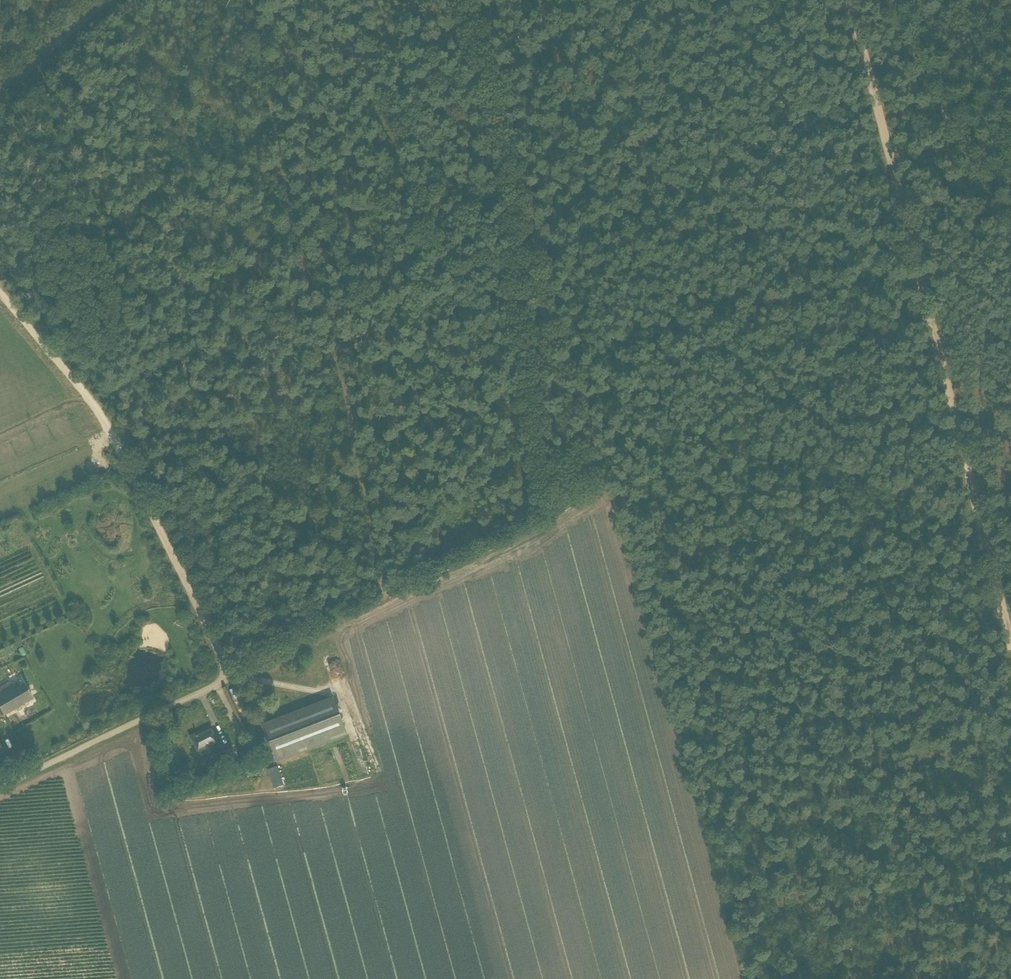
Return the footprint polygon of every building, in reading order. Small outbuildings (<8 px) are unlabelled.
[(4,716),(33,699),(24,685),(15,690),(10,682),(0,688),(0,709),(4,716)] [(332,698),(260,725),(275,763),(346,736),(332,698)] [(217,742),(211,730),(199,736),(198,735),(196,736),(195,735),(190,737),(197,752),(203,749),(208,759),(216,755),(211,745),(217,742)] [(237,761),(231,747),(225,751),(231,764),(237,761)]
